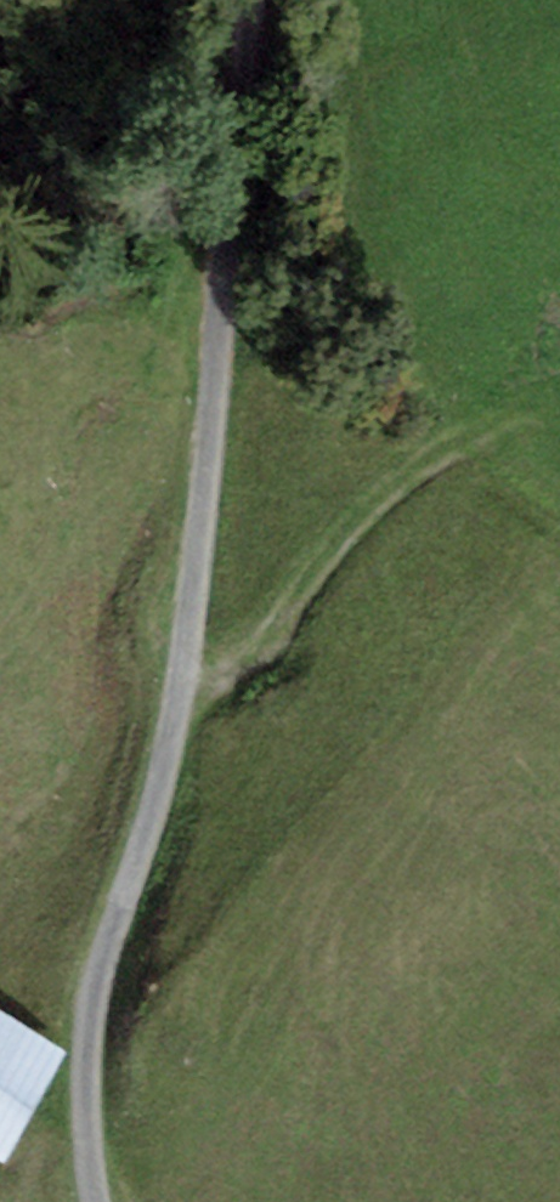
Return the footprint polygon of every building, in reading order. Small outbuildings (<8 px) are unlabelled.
[(0,1021),(0,1165),(2,1166),(65,1058),(0,1021)]
